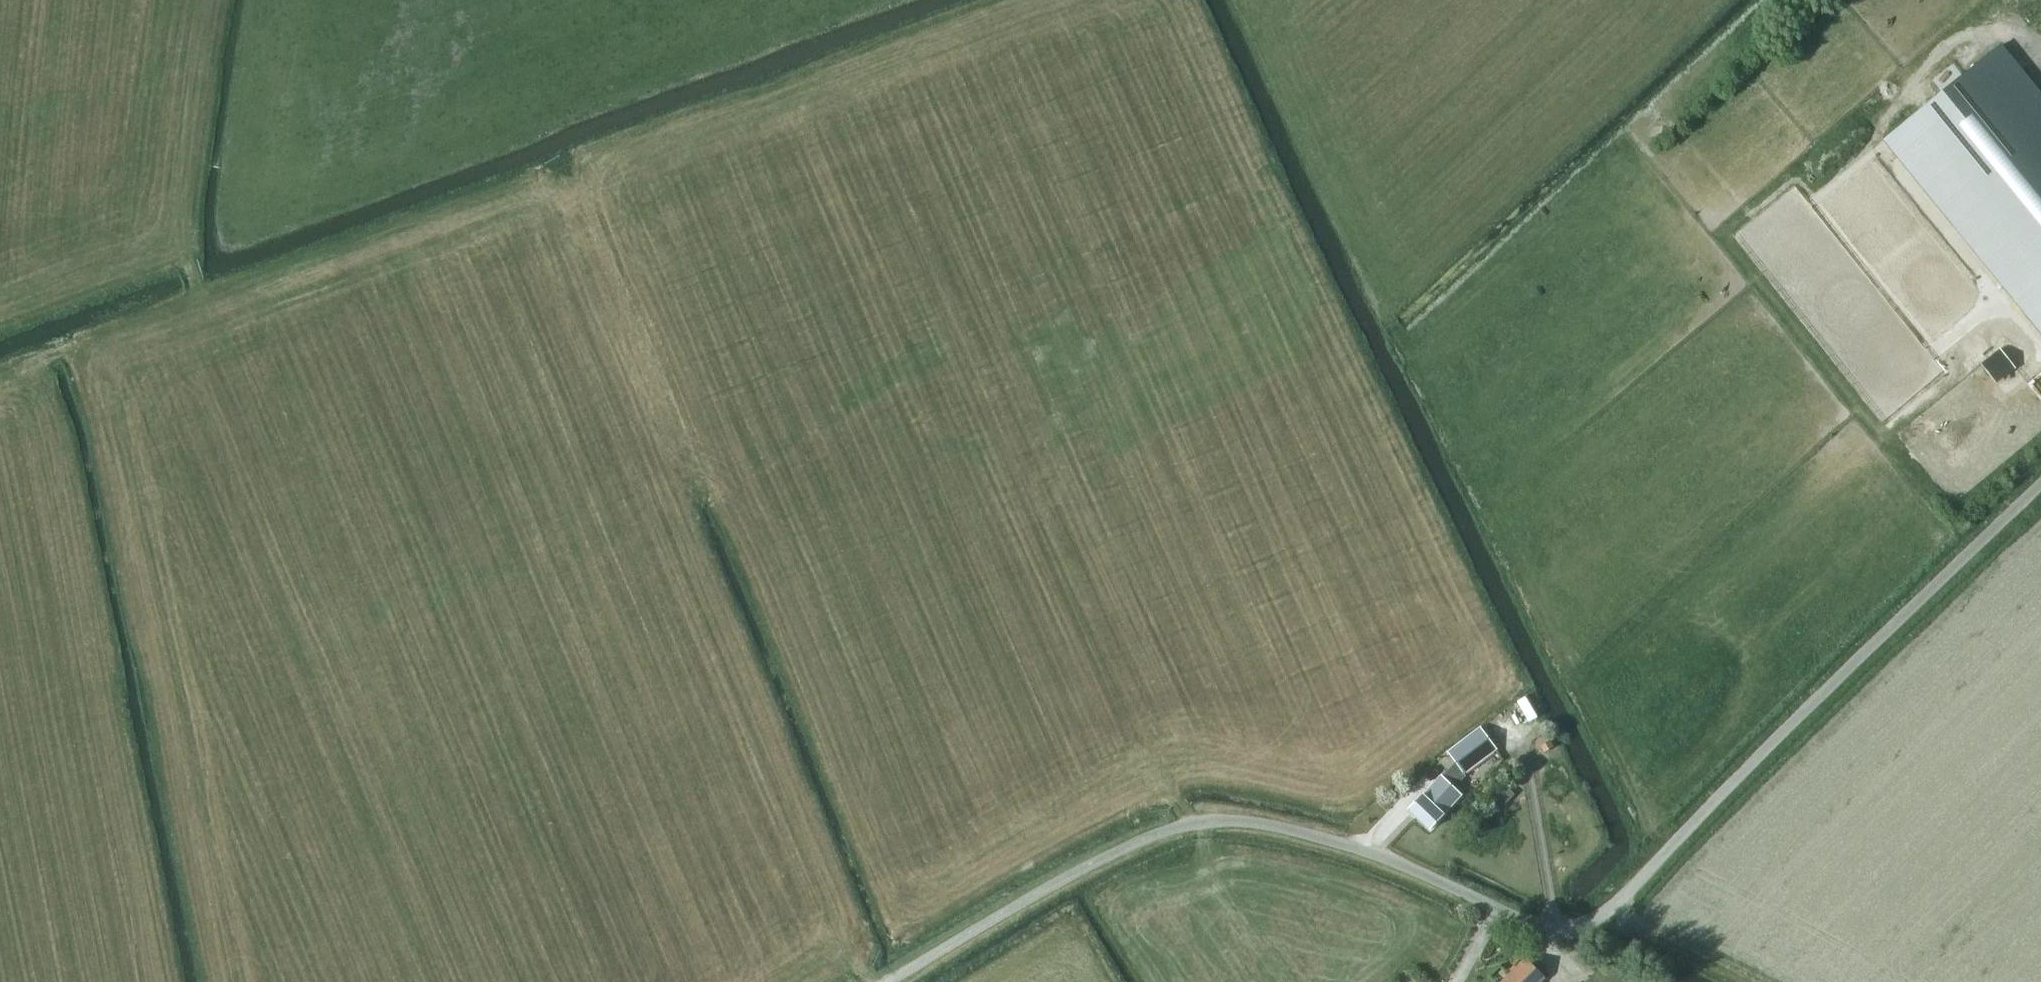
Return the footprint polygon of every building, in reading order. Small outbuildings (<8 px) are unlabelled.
[(2000,45),(1884,139),(2040,332),(2040,96),(2000,45)] [(2012,364),(2000,349),(1981,364),(1993,379),(2012,364)] [(1481,729),(1479,726),(1447,751),(1455,762),(1459,767),(1464,774),(1497,750),(1493,745),(1481,729)] [(1407,810),(1427,830),(1461,795),(1440,775),(1407,810)] [(1545,977),(1525,957),(1500,981),(1540,981),(1545,977)]
